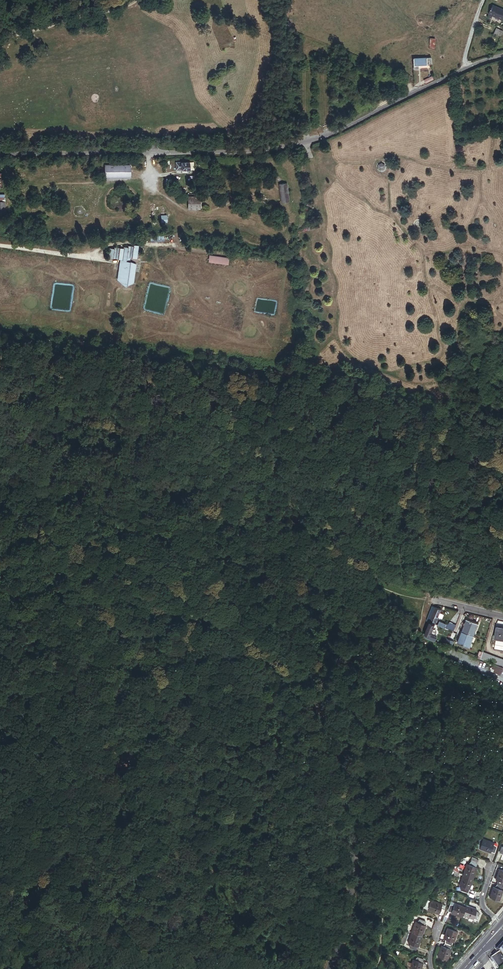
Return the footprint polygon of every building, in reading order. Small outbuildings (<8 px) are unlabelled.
[(493,3),(489,12),(502,18),(502,7),(493,3)] [(414,57),(415,68),(420,68),(420,66),(421,66),(421,64),(432,63),(432,56),(414,57)] [(132,165),(128,165),(125,165),(106,166),(106,178),(132,177),(132,165)] [(288,184),(280,185),(282,203),(290,202),(288,184)] [(201,201),(201,199),(201,198),(189,197),(189,209),(201,209),(201,201)] [(114,249),(111,248),(109,258),(114,258),(114,257),(121,258),(124,258),(124,256),(128,257),(128,255),(133,256),(133,258),(137,258),(139,246),(134,245),(134,247),(129,246),(128,247),(124,247),(124,248),(115,247),(114,249)] [(124,258),(121,258),(121,259),(120,263),(129,262),(129,263),(130,263),(131,262),(131,257),(133,258),(133,256),(128,255),(128,257),(124,256),(124,258)] [(228,264),(229,258),(210,255),(209,261),(228,264)] [(134,282),(136,264),(131,262),(130,263),(129,263),(129,262),(120,263),(118,276),(125,281),(124,282),(127,284),(134,282)] [(125,281),(118,276),(118,280),(125,286),(128,285),(127,284),(124,282),(125,281)] [(436,608),(430,622),(435,624),(438,616),(440,612),(441,609),(436,607),(436,608)] [(479,624),(466,619),(465,623),(464,622),(463,624),(465,624),(462,631),(475,635),(479,624)] [(435,624),(430,622),(425,634),(429,636),(430,636),(435,624)] [(453,632),(456,625),(449,622),(448,625),(446,629),(453,632)] [(496,638),(502,640),(502,627),(496,626),(494,638),(496,638)] [(475,635),(462,631),(458,643),(471,648),(475,635)] [(496,638),(494,649),(502,650),(502,640),(496,638)] [(481,658),(493,663),(502,667),(502,659),(483,652),(482,653),(481,658)] [(493,663),(492,667),(495,668),(495,669),(498,670),(497,673),(500,675),(502,667),(493,663)] [(495,843),(496,841),(484,837),(481,846),(481,847),(493,851),(493,849),(496,850),(498,844),(495,843)] [(468,862),(464,873),(475,876),(478,865),(477,864),(478,861),(473,859),(471,863),(468,862)] [(475,876),(464,873),(461,883),(464,884),(462,888),(468,890),(469,886),(471,886),(475,876)] [(498,881),(497,885),(494,884),(491,895),(500,898),(502,891),(502,883),(498,881)] [(444,902),(434,898),(433,901),(429,899),(427,906),(431,907),(430,908),(440,912),(441,910),(445,912),(446,907),(443,905),(444,902)] [(453,912),(464,915),(465,913),(467,906),(457,902),(456,905),(452,904),(451,909),(454,910),(453,912)] [(478,907),(468,904),(467,906),(465,913),(475,917),(474,919),(478,920),(479,917),(481,911),(477,910),(478,907)] [(415,931),(425,935),(429,923),(427,923),(428,919),(423,917),(421,921),(419,920),(415,931)] [(448,937),(447,941),(453,943),(454,939),(456,940),(460,929),(450,926),(447,937),(448,937)] [(422,944),(425,935),(415,931),(412,941),(414,941),(413,945),(419,947),(420,944),(422,944)] [(453,943),(447,941),(446,944),(444,944),(440,954),(450,958),(453,947),(452,946),(453,943)] [(494,961),(500,968),(501,968),(502,967),(502,957),(500,953),(496,955),(498,958),(494,961)] [(420,955),(419,958),(416,957),(412,968),(416,968),(423,968),(426,961),(425,960),(426,957),(420,955)]
